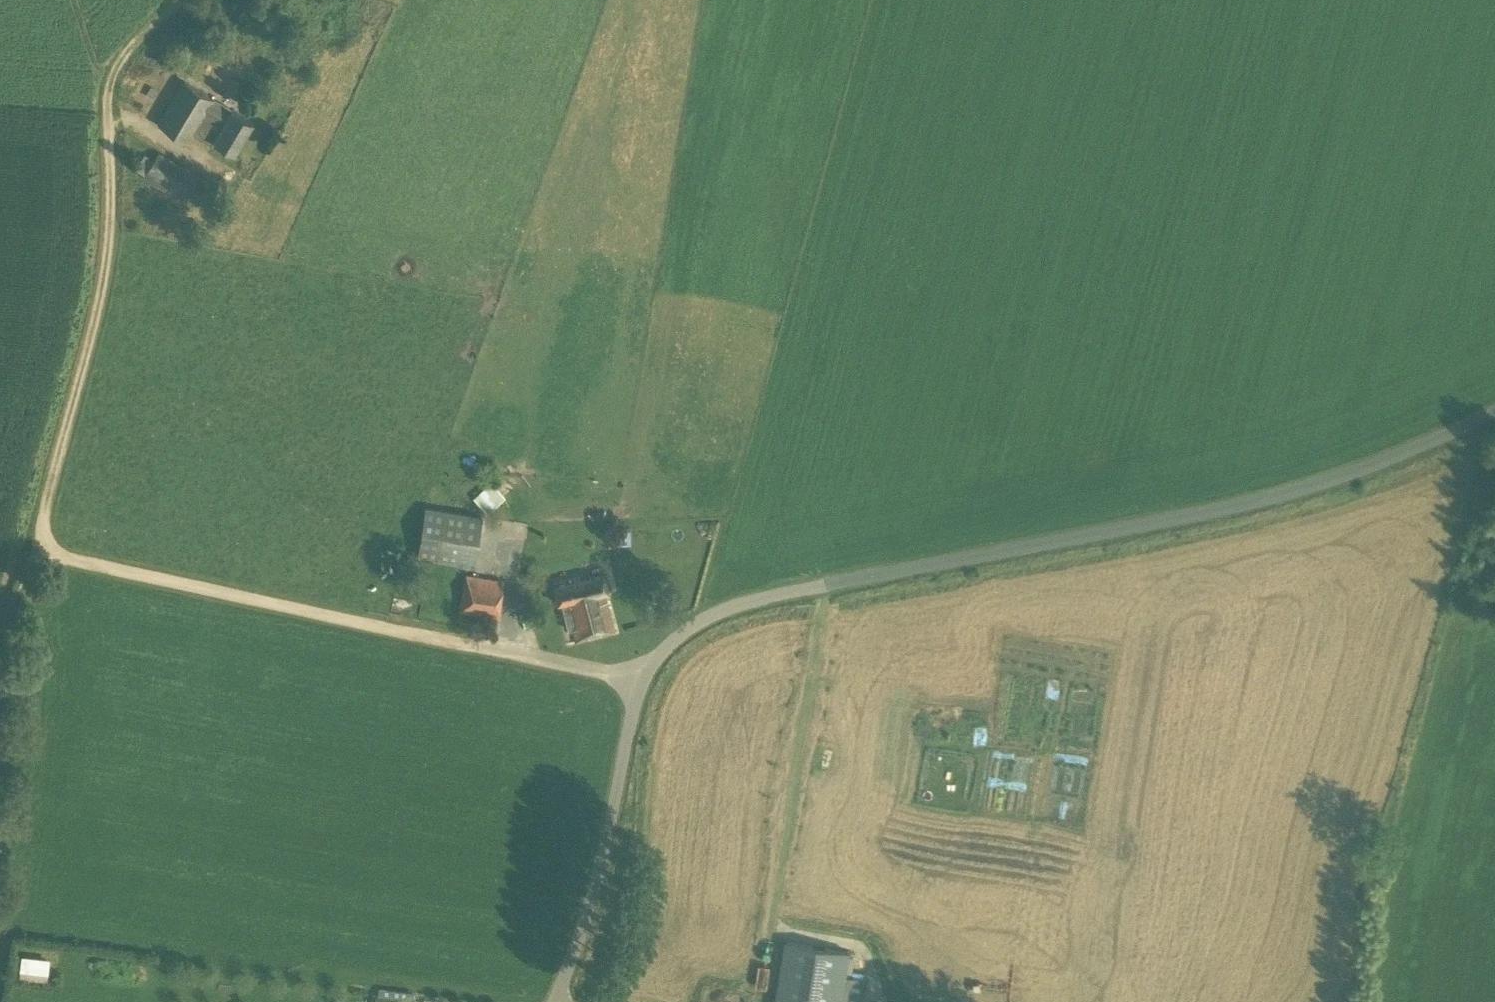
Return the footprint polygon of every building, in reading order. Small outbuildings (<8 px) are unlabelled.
[(236,152),(253,122),(183,81),(159,123),(190,141),(195,133),(213,144),(215,140),(236,152)] [(185,202),(200,177),(159,152),(143,177),(185,202)] [(490,483),(473,498),(486,512),(504,495),(491,482),(490,483)] [(473,565),(481,518),(426,508),(418,556),(473,565)] [(496,616),(502,581),(466,575),(460,610),(496,616)] [(615,631),(606,595),(611,594),(606,575),(556,588),(560,604),(563,603),(570,630),(573,629),(577,641),(615,631)] [(851,951),(785,940),(775,1001),(842,1001),(851,951)] [(45,978),(48,957),(20,953),(17,974),(45,978)]
